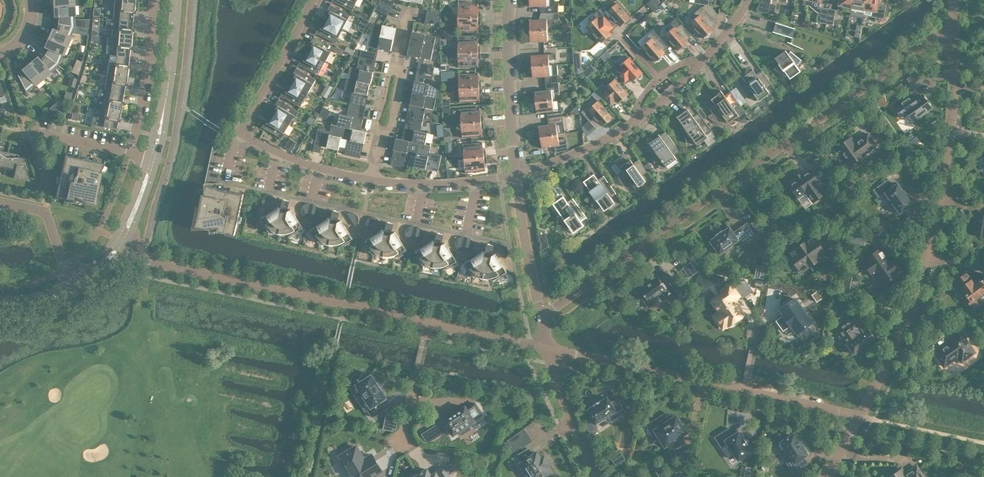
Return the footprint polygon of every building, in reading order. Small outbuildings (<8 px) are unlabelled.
[(134,2),(114,0),(113,18),(130,20),(131,11),(133,11),(134,2)] [(357,0),(332,0),(352,10),(357,0)] [(391,8),(394,2),(390,0),(379,0),(378,2),(391,8)] [(460,17),(480,17),(480,10),(478,10),(478,3),(471,3),(471,0),(458,0),(458,17),(460,17)] [(542,12),(558,12),(558,2),(556,0),(527,0),(527,4),(529,4),(529,5),(542,6),(542,12)] [(615,0),(605,9),(602,5),(598,9),(613,27),(617,23),(619,25),(629,17),(615,0)] [(657,0),(650,0),(647,3),(653,10),(658,6),(660,4),(657,0)] [(769,12),(771,0),(761,0),(756,8),(757,10),(769,12)] [(820,0),(808,0),(807,4),(809,4),(818,12),(821,12),(819,21),(826,23),(828,8),(819,6),(820,0)] [(851,6),(849,13),(863,16),(863,14),(866,0),(852,0),(851,6)] [(863,14),(883,18),(886,4),(878,2),(878,0),(866,0),(863,14)] [(388,14),(391,8),(378,2),(375,8),(388,14)] [(325,19),(343,28),(350,14),(330,3),(325,13),(327,14),(325,19)] [(55,22),(75,25),(73,4),(53,6),(54,15),(56,15),(55,22)] [(703,37),(713,28),(711,26),(715,22),(712,18),(718,13),(711,5),(706,4),(701,6),(695,12),(696,17),(690,22),(703,37)] [(835,9),(828,8),(826,23),(833,24),(835,9)] [(608,31),(613,27),(598,9),(593,14),(595,17),(586,25),(600,42),(610,33),(608,31)] [(529,27),(529,30),(547,29),(547,24),(554,24),(554,19),(558,19),(558,12),(554,12),(542,12),(542,18),(529,19),(529,20),(528,20),(528,27),(529,27)] [(130,20),(113,18),(106,17),(105,27),(112,27),(111,36),(131,38),(132,28),(129,28),(130,20)] [(362,17),(358,25),(359,29),(363,32),(369,21),(364,18),(362,17)] [(480,17),(460,17),(458,17),(458,31),(478,31),(478,24),(480,24),(480,17)] [(665,34),(678,49),(688,41),(686,38),(690,34),(676,18),(671,22),(674,26),(665,34)] [(335,42),(343,28),(325,19),(322,24),(320,22),(315,32),(335,42)] [(772,31),(792,37),(795,27),(775,21),(772,31)] [(52,28),(48,37),(66,45),(75,25),(55,22),(54,29),(52,28)] [(370,33),(393,38),(396,27),(371,22),(365,32),(370,33)] [(547,29),(529,30),(530,41),(547,40),(547,29)] [(641,46),(654,61),(664,52),(662,50),(666,46),(651,29),(646,33),(650,38),(641,46)] [(412,30),(410,42),(433,47),(435,36),(412,30)] [(390,50),(393,38),(370,33),(367,45),(390,50)] [(458,52),(480,52),(480,45),(478,45),(478,37),(472,37),(471,34),(458,35),(458,52)] [(308,51),(309,51),(326,60),(333,46),(313,35),(308,45),(311,46),(308,51)] [(109,54),(127,56),(128,47),(130,47),(131,38),(111,36),(107,36),(105,53),(109,54)] [(58,64),(66,45),(48,37),(44,46),(46,47),(42,52),(58,64)] [(433,47),(410,42),(407,54),(430,59),(433,47)] [(359,56),(373,59),(375,52),(361,49),(355,48),(352,54),(359,56)] [(801,60),(790,50),(788,53),(785,49),(775,57),(778,63),(777,66),(784,71),(785,71),(790,78),(800,71),(796,64),(800,60),(801,60)] [(318,74),(326,60),(309,51),(308,51),(305,55),(303,54),(298,63),(318,74)] [(36,56),(29,62),(42,77),(58,64),(42,52),(38,58),(36,56)] [(91,69),(94,53),(87,52),(86,59),(83,68),(91,69)] [(480,52),(458,52),(458,66),(478,66),(478,58),(480,58),(480,52)] [(530,54),(531,65),(549,64),(548,59),(556,58),(556,53),(548,53),(530,54)] [(127,56),(109,54),(107,71),(127,74),(128,65),(125,64),(127,56)] [(350,66),(347,78),(370,83),(373,71),(363,69),(364,64),(372,65),(373,59),(359,56),(358,62),(357,68),(350,66)] [(611,66),(625,82),(629,78),(631,81),(641,72),(628,57),(618,65),(616,62),(611,66)] [(71,71),(78,73),(82,62),(76,59),(71,71)] [(42,77),(29,62),(22,68),(23,70),(17,74),(26,91),(42,77)] [(421,62),(419,69),(433,72),(434,66),(434,65),(421,62)] [(545,76),(545,82),(558,81),(556,64),(549,64),(531,65),(532,68),(530,68),(530,75),(532,75),(532,77),(545,76)] [(573,66),(574,76),(577,76),(584,70),(580,65),(573,66)] [(290,82),(308,92),(316,78),(296,67),(291,76),(293,77),(290,82)] [(738,81),(748,97),(753,94),(758,100),(768,93),(764,87),(770,83),(770,84),(771,83),(761,69),(761,70),(756,74),(752,68),(752,69),(750,70),(752,72),(749,74),(749,73),(744,75),(742,76),(741,76),(743,78),(738,81)] [(433,72),(419,69),(418,75),(431,78),(433,72)] [(127,74),(107,71),(104,89),(121,92),(123,83),(125,84),(127,74)] [(459,87),(463,87),(481,86),(481,80),(478,80),(478,72),(458,73),(459,87)] [(367,94),(370,83),(347,78),(346,77),(344,89),(352,91),(349,103),(363,106),(365,94),(367,94)] [(596,88),(610,104),(615,100),(617,102),(627,94),(613,79),(604,87),(601,84),(596,88)] [(414,80),(412,92),(436,97),(435,96),(437,85),(414,80)] [(535,101),(552,99),(552,94),(559,93),(558,81),(545,82),(546,88),(533,90),(534,92),(532,92),(532,98),(534,98),(535,101)] [(300,106),(308,92),(290,82),(288,87),(285,86),(280,95),(300,106)] [(901,82),(894,86),(897,91),(904,86),(901,82)] [(321,94),(327,97),(333,86),(327,83),(321,94)] [(481,86),(463,87),(459,87),(459,102),(479,101),(479,93),(481,93),(481,86)] [(104,90),(100,106),(120,110),(122,101),(119,101),(121,92),(104,89),(104,90)] [(715,104),(709,108),(712,111),(712,113),(714,114),(716,115),(718,117),(720,118),(723,119),(726,119),(727,121),(728,122),(733,118),(737,117),(740,121),(748,116),(740,105),(739,104),(730,90),(729,91),(724,95),(720,89),(720,90),(716,94),(711,98),(715,104)] [(423,119),(425,107),(433,108),(436,97),(412,92),(410,103),(412,103),(409,116),(423,119)] [(894,106),(902,117),(908,113),(913,120),(931,107),(922,94),(915,99),(911,93),(894,106)] [(882,103),(884,105),(887,101),(885,99),(884,95),(881,95),(877,100),(878,103),(882,103)] [(275,109),(272,113),(289,124),(297,110),(278,98),(273,107),(275,109)] [(552,99),(553,104),(552,99),(535,101),(535,104),(533,104),(534,111),(536,110),(536,112),(549,111),(550,117),(562,115),(560,98),(552,99)] [(581,111),(595,127),(599,123),(601,125),(611,117),(596,100),(587,108),(586,107),(581,111)] [(57,101),(49,108),(54,114),(58,110),(64,117),(66,111),(57,101)] [(72,102),(69,112),(72,113),(70,119),(76,120),(79,104),(72,102)] [(360,130),(360,129),(363,118),(360,117),(363,106),(349,103),(347,114),(339,113),(337,124),(343,126),(360,130)] [(120,110),(100,106),(94,105),(90,126),(111,130),(111,127),(114,128),(115,119),(118,120),(120,110)] [(320,112),(325,115),(329,109),(323,106),(320,112)] [(700,106),(696,109),(702,117),(706,114),(700,106)] [(460,108),(461,122),(483,121),(483,114),(480,114),(480,107),(460,108)] [(676,116),(683,126),(680,128),(680,127),(679,127),(681,130),(682,132),(683,134),(684,137),(685,139),(685,142),(686,142),(686,141),(691,137),(696,144),(703,139),(708,146),(718,139),(711,129),(705,134),(702,131),(707,128),(697,115),(693,118),(687,108),(676,116)] [(289,124),(272,113),(269,118),(267,117),(262,126),(281,137),(289,124)] [(579,113),(572,114),(574,125),(575,125),(576,130),(581,129),(579,113)] [(311,124),(315,118),(310,115),(306,121),(311,124)] [(540,136),(557,133),(565,132),(563,122),(562,115),(550,117),(551,123),(538,125),(538,127),(536,127),(537,134),(539,133),(540,136)] [(409,116),(406,128),(404,127),(401,138),(401,139),(419,142),(425,144),(425,143),(427,132),(420,130),(423,119),(409,116)] [(340,137),(343,126),(337,124),(332,123),(332,121),(330,130),(318,127),(313,150),(320,152),(321,145),(338,149),(341,137),(340,137)] [(483,121),(461,122),(462,137),(482,135),(481,128),(484,128),(483,121)] [(368,132),(368,131),(360,129),(360,130),(343,126),(340,137),(341,137),(347,139),(344,153),(338,151),(338,152),(366,158),(358,156),(361,142),(364,142),(366,131),(368,132)] [(678,151),(664,130),(663,131),(664,131),(659,135),(657,133),(657,134),(658,135),(649,142),(648,142),(654,150),(652,151),(653,162),(653,160),(655,160),(658,157),(665,166),(666,166),(665,166),(675,159),(676,159),(672,154),(678,151)] [(863,155),(863,154),(876,144),(867,132),(854,142),(850,136),(837,146),(850,164),(863,155)] [(568,149),(567,143),(566,137),(558,139),(557,133),(540,136),(542,147),(554,145),(555,152),(568,149)] [(284,146),(291,150),(296,142),(290,137),(284,146)] [(394,137),(396,138),(393,149),(396,149),(393,163),(384,162),(413,168),(406,166),(409,152),(416,154),(419,142),(401,139),(401,138),(394,137)] [(462,143),(464,158),(486,155),(485,149),(483,149),(482,141),(462,143)] [(416,154),(414,165),(438,171),(441,154),(429,152),(431,143),(430,143),(430,144),(425,143),(425,144),(419,142),(416,154)] [(18,153),(7,151),(3,171),(13,174),(18,153)] [(18,153),(13,174),(24,176),(26,170),(28,169),(24,157),(18,155),(18,153)] [(94,204),(99,181),(101,171),(103,162),(64,154),(55,195),(94,204)] [(486,155),(464,158),(465,172),(485,170),(484,162),(487,162),(486,155)] [(642,166),(637,159),(638,160),(632,164),(629,159),(625,162),(621,156),(614,161),(618,166),(622,171),(617,174),(618,177),(619,179),(621,182),(623,184),(625,185),(629,182),(634,188),(645,181),(640,175),(645,171),(646,171),(642,166)] [(642,166),(646,171),(651,168),(647,162),(642,166)] [(895,163),(887,168),(891,174),(899,168),(895,163)] [(829,166),(821,172),(827,179),(834,174),(829,166)] [(788,183),(798,197),(805,191),(812,201),(825,192),(818,183),(819,182),(809,168),(788,183)] [(615,193),(603,176),(598,179),(596,176),(592,179),(590,176),(582,181),(593,197),(592,198),(590,205),(591,206),(591,205),(598,206),(599,205),(603,210),(614,203),(609,196),(614,193),(615,193)] [(884,191),(890,199),(888,200),(887,202),(888,204),(889,205),(890,206),(892,206),(894,205),(899,212),(912,203),(897,182),(893,185),(888,179),(874,189),(877,193),(884,188),(885,190),(884,191)] [(202,193),(199,207),(195,225),(235,234),(244,193),(204,184),(203,193),(202,193)] [(263,204),(263,205),(275,197),(274,196),(274,195),(273,195),(272,194),(271,194),(270,193),(269,193),(268,193),(268,194),(266,194),(265,194),(264,195),(264,196),(263,196),(263,197),(262,198),(262,199),(262,200),(262,201),(262,202),(262,203),(263,204)] [(586,217),(572,197),(571,198),(574,201),(568,205),(562,196),(551,203),(559,213),(557,215),(556,222),(557,222),(557,220),(560,223),(564,225),(567,227),(569,228),(572,232),(576,230),(579,230),(584,227),(580,221),(586,217)] [(278,206),(260,217),(269,231),(272,229),(273,230),(275,231),(276,231),(278,232),(280,232),(282,233),(284,233),(285,233),(287,232),(289,235),(303,227),(291,208),(289,209),(288,207),(289,200),(283,199),(282,206),(279,207),(278,206)] [(306,216),(307,216),(310,202),(309,202),(307,202),(306,202),(306,203),(304,203),(303,204),(302,205),(302,206),(301,207),(301,208),(301,209),(301,210),(301,211),(302,212),(302,213),(303,214),(304,215),(306,216)] [(311,217),(312,217),(313,217),(314,217),(315,217),(316,216),(317,216),(317,215),(318,214),(319,212),(319,211),(319,210),(319,209),(319,208),(319,207),(318,206),(317,205),(316,204),(315,203),(313,203),(310,217),(311,217)] [(339,246),(353,238),(341,219),(339,220),(338,218),(339,211),(333,210),(332,217),(329,218),(328,217),(310,228),(319,242),(322,240),(323,241),(325,242),(326,242),(328,243),(330,243),(332,243),(334,243),(335,243),(337,243),(339,246)] [(347,213),(355,225),(356,224),(357,223),(358,222),(358,221),(358,220),(358,219),(358,218),(358,217),(358,216),(358,215),(357,214),(356,213),(355,212),(354,212),(353,211),(351,211),(350,211),(349,212),(348,212),(347,213)] [(366,226),(367,227),(379,219),(378,218),(377,218),(377,217),(376,217),(375,216),(373,216),(372,216),(371,216),(370,217),(369,218),(368,218),(368,219),(367,220),(366,221),(366,223),(366,224),(366,225),(366,226)] [(382,228),(364,240),(372,253),(376,251),(377,252),(379,253),(380,254),(382,255),(384,255),(386,255),(387,255),(389,255),(391,255),(393,258),(406,249),(395,231),(393,232),(392,230),(393,223),(387,221),(385,228),(383,230),(382,228)] [(741,243),(748,238),(755,233),(747,222),(740,227),(733,231),(729,226),(723,230),(722,230),(716,234),(716,235),(710,240),(719,253),(726,248),(727,250),(729,253),(736,248),(734,245),(733,243),(739,239),(741,243)] [(410,239),(411,239),(414,225),(413,225),(412,225),(411,225),(410,225),(409,225),(408,226),(407,227),(406,228),(406,229),(405,230),(405,232),(405,233),(405,234),(406,235),(406,236),(407,236),(407,237),(408,238),(410,239)] [(415,240),(416,240),(417,240),(418,240),(419,240),(420,239),(421,238),(422,237),(422,236),(423,236),(423,235),(423,234),(423,233),(423,232),(423,231),(423,230),(422,229),(421,228),(420,227),(420,226),(419,226),(417,226),(414,240),(415,240)] [(766,229),(760,233),(762,235),(768,243),(773,239),(766,229)] [(858,231),(851,236),(854,241),(861,236),(858,231)] [(432,239),(414,251),(423,264),(426,262),(427,263),(429,264),(430,265),(432,265),(434,266),(436,266),(437,266),(439,266),(441,266),(443,269),(456,260),(445,242),(443,243),(442,240),(443,234),(437,232),(436,239),(433,241),(432,239)] [(797,247),(788,254),(800,271),(809,265),(810,266),(818,260),(817,259),(826,252),(814,235),(805,241),(804,240),(796,246),(797,247)] [(460,249),(461,250),(464,236),(463,236),(462,236),(461,236),(460,236),(459,236),(458,237),(457,237),(457,238),(456,239),(456,240),(455,241),(455,242),(455,243),(455,244),(455,245),(456,245),(456,247),(457,247),(457,248),(458,249),(459,249),(460,249)] [(464,251),(466,251),(467,251),(468,251),(469,250),(470,250),(470,249),(471,249),(472,248),(472,247),(473,246),(473,245),(473,244),(473,243),(473,242),(473,241),(472,240),(472,239),(471,238),(470,237),(469,237),(467,236),(464,251)] [(482,250),(464,262),(473,275),(476,273),(477,274),(479,275),(480,276),(482,276),(484,277),(486,277),(488,277),(489,277),(491,277),(493,280),(507,271),(495,253),(493,254),(492,251),(493,245),(487,243),(486,250),(483,251),(482,250)] [(497,245),(505,257),(506,256),(507,256),(507,255),(508,254),(508,253),(508,252),(508,251),(508,250),(508,249),(508,248),(507,248),(507,247),(507,246),(506,246),(505,245),(504,244),(503,244),(502,244),(501,244),(500,244),(499,244),(498,244),(498,245),(497,245)] [(898,273),(897,272),(900,269),(892,257),(888,259),(880,247),(865,258),(866,259),(862,262),(871,274),(875,272),(883,284),(898,273)] [(697,271),(690,261),(682,267),(689,276),(697,271)] [(682,294),(667,272),(659,278),(657,276),(639,289),(644,295),(642,297),(648,306),(658,300),(656,296),(666,289),(674,300),(682,294)] [(973,309),(979,304),(975,298),(983,292),(983,275),(974,282),(966,272),(955,280),(965,294),(963,295),(973,309)] [(852,275),(844,274),(841,290),(849,291),(852,275)] [(712,300),(719,311),(718,313),(717,315),(717,317),(717,319),(718,321),(719,322),(721,323),(723,323),(725,323),(727,322),(729,324),(733,321),(735,321),(738,319),(739,317),(743,314),(732,299),(738,295),(730,283),(723,288),(726,291),(712,300)] [(821,297),(816,290),(812,293),(816,300),(821,297)] [(784,314),(775,320),(783,330),(791,324),(797,332),(811,322),(794,298),(780,308),(784,314)] [(840,332),(842,335),(844,335),(848,342),(846,343),(853,353),(854,353),(854,352),(858,350),(860,350),(863,348),(863,346),(869,342),(871,342),(873,341),(874,339),(874,338),(875,338),(875,337),(873,335),(873,333),(872,331),(870,330),(868,328),(867,328),(866,329),(863,325),(864,325),(865,324),(864,324),(858,315),(857,315),(839,328),(839,329),(839,328),(840,330),(840,332)] [(934,352),(944,365),(953,359),(954,361),(956,362),(959,361),(961,361),(974,351),(960,332),(947,341),(948,343),(934,352)] [(362,370),(348,379),(353,386),(356,385),(360,392),(358,393),(363,400),(365,399),(370,407),(367,408),(372,416),(386,407),(381,400),(386,397),(381,389),(382,388),(377,381),(377,382),(371,374),(366,377),(362,370)] [(594,404),(587,409),(587,408),(586,409),(587,410),(595,422),(595,423),(596,422),(608,415),(612,420),(618,416),(626,411),(617,397),(610,402),(607,397),(607,396),(606,397),(599,401),(594,404)] [(631,410),(639,405),(635,400),(627,405),(631,410)] [(465,405),(443,419),(453,434),(459,430),(461,434),(470,428),(468,425),(475,420),(473,419),(482,413),(474,402),(466,407),(465,405)] [(657,419),(652,423),(656,429),(665,444),(667,443),(671,449),(684,440),(680,434),(685,431),(682,426),(682,425),(680,421),(679,421),(676,416),(670,420),(666,414),(657,419)] [(584,424),(589,431),(597,426),(595,423),(595,422),(592,418),(584,424)] [(714,436),(721,446),(727,442),(729,445),(727,447),(732,453),(733,452),(738,459),(750,451),(751,450),(746,443),(747,442),(744,437),(743,438),(739,431),(738,430),(737,431),(733,433),(729,427),(714,436)] [(807,453),(794,432),(780,441),(775,444),(781,453),(793,472),(808,462),(804,456),(807,453)] [(426,433),(419,437),(423,444),(430,439),(426,433)] [(513,435),(507,439),(507,440),(513,450),(514,450),(520,446),(513,435)] [(336,454),(342,465),(345,464),(353,476),(370,476),(381,470),(372,454),(364,459),(356,446),(351,449),(349,446),(336,454)] [(684,450),(674,455),(681,466),(690,461),(687,456),(687,454),(693,450),(690,446),(689,446),(684,450)] [(511,458),(524,476),(541,476),(544,475),(545,476),(553,472),(548,464),(549,463),(544,455),(540,458),(536,451),(532,454),(528,447),(517,454),(511,458)] [(622,450),(612,457),(617,465),(628,459),(622,450)] [(757,469),(764,470),(766,461),(759,460),(757,469)] [(743,476),(751,476),(753,467),(746,465),(743,476)] [(887,476),(924,476),(916,465),(905,473),(901,468),(887,476)] [(416,475),(417,476),(450,476),(443,466),(437,470),(438,472),(436,473),(435,471),(431,474),(427,468),(422,471),(422,470),(420,472),(416,475)] [(654,470),(659,476),(667,476),(660,466),(654,470)]
